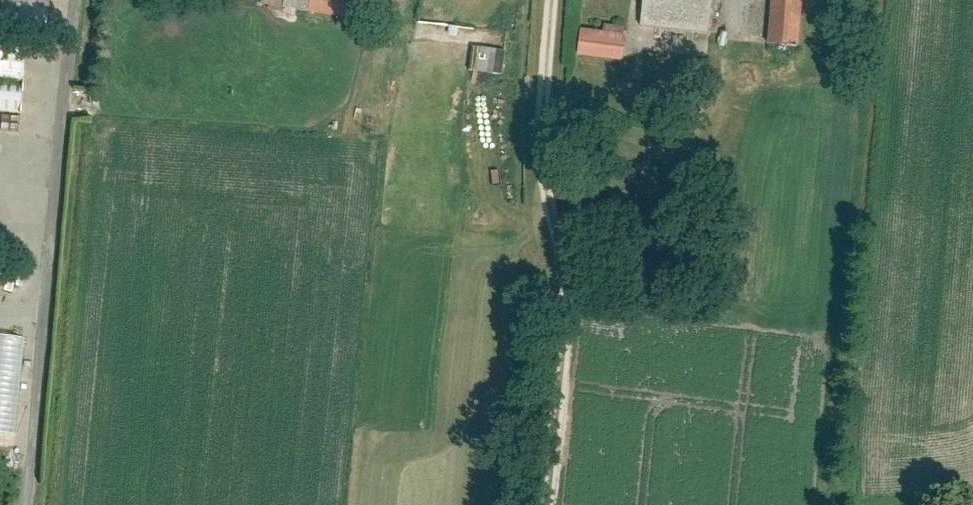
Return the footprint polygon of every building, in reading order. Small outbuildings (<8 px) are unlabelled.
[(3,18),(51,24),(54,0),(5,0),(3,18)] [(698,29),(701,0),(629,0),(627,21),(698,29)] [(789,46),(793,0),(771,0),(767,44),(789,46)] [(584,27),(580,55),(626,61),(631,26),(607,24),(607,30),(584,27)] [(475,47),(473,70),(502,72),(504,49),(475,47)] [(0,67),(0,96),(24,98),(26,69),(0,67)] [(24,336),(0,334),(0,432),(16,433),(24,336)]
